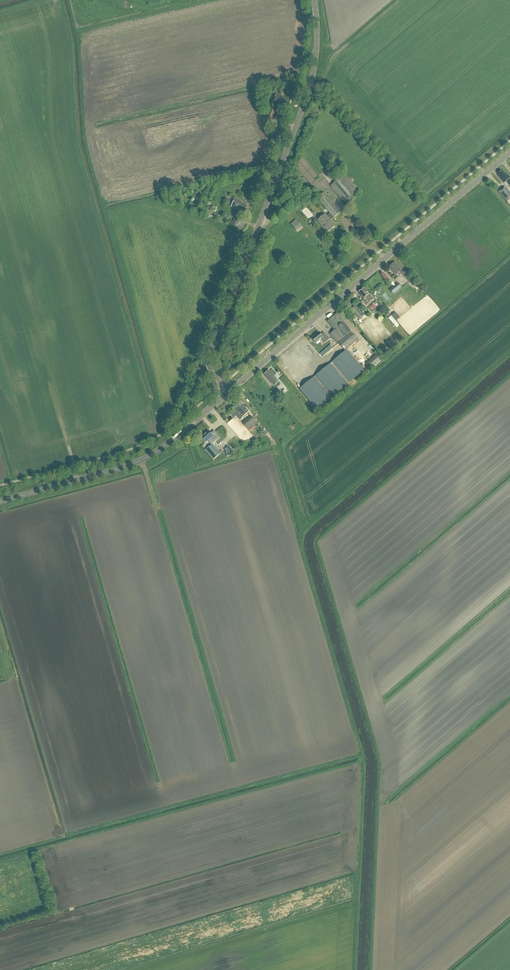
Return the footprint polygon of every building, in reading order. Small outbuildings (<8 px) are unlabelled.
[(279,109),(282,110),(282,108),(287,110),(291,101),(276,95),(272,106),(279,109)] [(504,183),(506,182),(509,186),(509,180),(509,179),(509,178),(507,174),(506,176),(502,171),(498,174),(499,175),(498,176),(504,183)] [(357,192),(344,176),(332,186),(345,202),(357,192)] [(507,202),(509,200),(509,193),(505,187),(499,192),(507,202)] [(327,217),(325,215),(318,221),(327,233),(335,226),(330,221),(333,218),(334,218),(340,213),(324,193),(317,199),(330,214),(327,217)] [(231,207),(245,213),(248,206),(247,206),(248,204),(235,199),(231,207)] [(307,207),(304,211),(311,218),(315,214),(307,207)] [(238,224),(242,217),(237,215),(233,222),(238,224)] [(297,220),(291,225),(297,231),(302,227),(297,220)] [(390,269),(395,276),(398,274),(402,270),(395,262),(390,267),(391,268),(390,269)] [(402,270),(398,274),(399,276),(402,274),(406,279),(410,276),(406,271),(404,273),(402,270)] [(401,284),(392,290),(394,292),(403,286),(401,284)] [(362,296),(361,296),(364,299),(366,298),(370,303),(373,300),(369,295),(364,288),(359,293),(362,296)] [(369,307),(372,311),(379,305),(376,301),(369,307)] [(352,309),(360,319),(362,317),(358,312),(360,311),(355,306),(352,309)] [(300,389),(317,410),(364,371),(347,350),(346,351),(346,350),(358,341),(351,332),(344,323),(345,323),(337,314),(328,322),(335,331),(330,335),(337,343),(338,343),(345,351),(345,352),(300,389)] [(321,339),(325,344),(330,340),(325,334),(322,337),(319,332),(312,338),(316,344),(321,339)] [(377,355),(366,365),(371,371),(382,361),(377,355)] [(269,371),(265,375),(271,382),(276,388),(281,385),(276,378),(269,371)] [(233,407),(242,418),(249,413),(240,402),(233,407)] [(252,417),(243,424),(249,431),(257,424),(252,417)] [(208,431),(201,437),(206,443),(208,441),(211,444),(213,443),(220,438),(214,431),(211,434),(208,431)] [(205,450),(213,460),(220,454),(212,445),(205,450)] [(223,459),(231,454),(228,450),(221,456),(223,459)]
